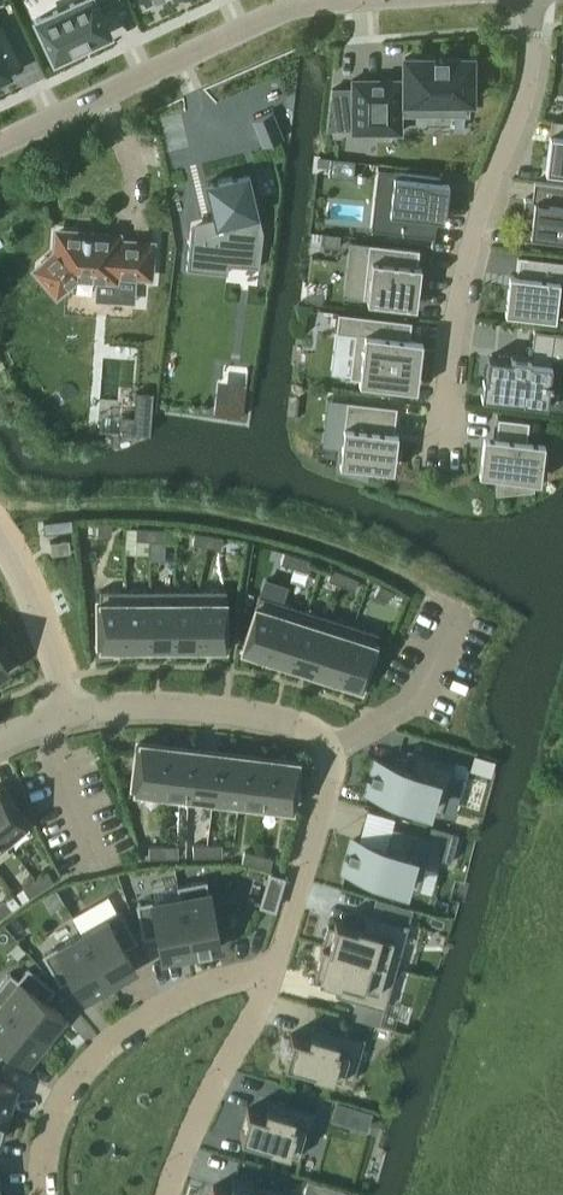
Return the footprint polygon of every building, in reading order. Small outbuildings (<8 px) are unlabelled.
[(36,20),(55,59),(109,33),(99,12),(121,1),(120,0),(78,0),(36,20)] [(9,73),(6,68),(18,63),(1,28),(0,29),(0,77),(9,73)] [(406,80),(353,80),(353,133),(387,133),(401,133),(401,115),(436,115),(436,100),(471,100),(472,83),(477,82),(477,58),(447,58),(447,56),(434,56),(434,58),(406,58),(406,80)] [(272,113),(253,120),(264,147),(283,139),(272,113)] [(552,144),(553,143),(551,143),(548,173),(562,175),(562,145),(552,144)] [(356,162),(332,159),(330,176),(354,179),(356,162)] [(442,181),(442,177),(395,171),(388,232),(435,237),(438,219),(445,220),(450,182),(442,181)] [(192,230),(187,269),(228,274),(231,246),(261,249),(262,241),(263,241),(264,232),(256,198),(255,199),(254,193),(254,192),(252,182),(251,182),(249,174),(233,177),(218,180),(218,181),(207,184),(208,190),(212,206),(211,206),(214,218),(215,218),(216,224),(192,230)] [(562,203),(526,199),(521,239),(531,240),(531,236),(562,240),(562,196),(562,203)] [(42,266),(41,276),(53,289),(63,290),(77,277),(115,280),(115,274),(150,277),(152,245),(118,243),(118,237),(94,235),(93,238),(82,237),(82,234),(58,233),(56,253),(42,266)] [(340,248),(341,236),(326,234),(324,247),(340,248)] [(350,242),(349,252),(369,254),(364,294),(364,293),(363,296),(363,298),(368,298),(368,302),(417,308),(422,266),(418,266),(420,250),(369,244),(350,242)] [(510,274),(505,313),(556,319),(556,316),(562,317),(562,261),(519,256),(517,275),(510,274)] [(423,341),(410,339),(412,322),(339,313),(336,333),(355,335),(350,378),(360,380),(359,383),(417,390),(423,341)] [(551,360),(562,361),(562,334),(554,333),(551,360)] [(551,381),(553,365),(531,362),(532,360),(512,357),(511,360),(489,357),(487,380),(484,380),(482,398),(505,400),(505,403),(508,403),(508,401),(541,405),(541,404),(547,405),(550,386),(552,387),(552,381),(551,381)] [(121,416),(119,432),(151,435),(155,393),(137,392),(135,417),(121,416)] [(395,433),(398,407),(348,401),(341,460),(340,468),(346,469),(346,470),(359,473),(364,475),(365,467),(394,470),(399,433),(395,433)] [(540,482),(545,443),(528,441),(530,422),(499,418),(496,437),(483,435),(479,475),(540,482)] [(72,518),(44,522),(45,533),(74,530),(72,518)] [(98,522),(98,534),(113,534),(113,522),(98,522)] [(151,541),(152,529),(137,528),(137,540),(151,541)] [(166,542),(166,530),(152,529),(151,541),(166,542)] [(208,547),(210,535),(195,533),(193,544),(208,547)] [(224,537),(210,535),(208,547),(222,549),(224,537)] [(53,555),(72,553),(70,540),(51,542),(53,555)] [(295,568),(299,557),(285,552),(282,564),(295,568)] [(309,572),(313,561),(299,557),(295,568),(309,572)] [(341,585),(346,574),(333,569),(329,580),(341,585)] [(355,591),(360,580),(346,574),(341,585),(355,591)] [(375,595),(388,602),(394,591),(381,584),(375,595)] [(127,648),(127,590),(101,590),(101,648),(127,648)] [(151,647),(151,590),(127,590),(127,648),(151,647)] [(176,647),(176,590),(151,590),(151,647),(176,647)] [(200,647),(200,590),(176,590),(176,647),(200,647)] [(226,590),(200,590),(200,647),(226,647),(226,590)] [(267,658),(284,603),(259,595),(242,650),(267,658)] [(290,665),(307,611),(284,603),(267,658),(290,665)] [(314,672),(331,618),(307,611),(290,665),(314,672)] [(337,680),(354,625),(331,618),(314,672),(337,680)] [(362,688),(379,633),(354,625),(337,680),(362,688)] [(8,669),(7,667),(13,663),(2,644),(0,646),(0,674),(8,669)] [(162,793),(168,745),(141,742),(135,790),(162,793)] [(188,797),(194,748),(168,745),(162,793),(188,797)] [(214,800),(219,751),(194,748),(188,797),(214,800)] [(240,803),(245,755),(219,751),(214,800),(240,803)] [(372,781),(369,792),(401,802),(441,813),(456,763),(446,760),(415,751),(410,769),(378,760),(375,772),(373,772),(373,773),(375,773),(373,780),(371,779),(371,780),(372,781)] [(265,806),(271,758),(245,755),(240,803),(265,806)] [(296,779),(298,761),(271,758),(265,806),(292,809),(294,799),(297,800),(300,780),(296,779)] [(0,791),(0,834),(6,841),(27,824),(0,791)] [(349,859),(346,871),(418,891),(433,838),(393,827),(393,829),(387,848),(375,844),(355,839),(352,851),(350,850),(349,851),(351,852),(350,858),(348,857),(347,858),(349,859)] [(209,857),(208,845),(194,845),(194,857),(209,857)] [(223,845),(208,845),(209,857),(223,857),(223,845)] [(164,858),(164,846),(150,846),(150,858),(164,858)] [(179,846),(164,846),(164,858),(179,858),(179,846)] [(256,866),(259,855),(245,851),(243,863),(256,866)] [(274,858),(259,855),(256,866),(271,870),(274,858)] [(48,871),(36,879),(42,889),(54,882),(48,871)] [(275,910),(285,878),(271,874),(261,905),(275,910)] [(30,897),(42,889),(36,879),(24,887),(30,897)] [(220,948),(207,880),(178,886),(180,897),(181,897),(192,953),(220,948)] [(181,897),(180,897),(139,905),(145,937),(159,935),(163,959),(192,953),(181,897)] [(376,898),(372,914),(410,924),(414,909),(376,898)] [(0,904),(0,917),(1,918),(12,909),(5,900),(0,904)] [(120,912),(83,934),(111,983),(136,969),(124,948),(137,941),(120,912)] [(329,925),(323,946),(397,967),(410,924),(372,914),(366,912),(362,928),(356,926),(336,920),(334,927),(329,925)] [(111,983),(83,934),(45,955),(61,984),(74,976),(86,998),(111,983)] [(323,946),(315,972),(341,980),(337,995),(353,1000),(365,1003),(383,1008),(386,1009),(397,967),(323,946)] [(11,973),(0,986),(0,1003),(1,1004),(2,1003),(46,1039),(64,1016),(45,1001),(54,990),(29,969),(20,980),(11,973)] [(1,1004),(0,1005),(0,1057),(9,1046),(28,1061),(46,1039),(2,1003),(1,1004)] [(292,1034),(285,1061),(297,1065),(296,1070),(318,1076),(319,1071),(354,1081),(366,1038),(314,1023),(310,1039),(292,1034)] [(0,1082),(0,1112),(7,1114),(15,1086),(0,1082)] [(249,1109),(241,1136),(253,1139),(252,1145),(274,1151),(275,1146),(304,1154),(316,1113),(316,1111),(271,1098),(266,1114),(249,1109)] [(339,1103),(334,1118),(348,1122),(367,1127),(372,1112),(339,1103)] [(211,1194),(280,1194),(282,1188),(236,1175),(231,1191),(214,1186),(211,1194)] [(324,1185),(308,1181),(304,1194),(321,1194),(324,1185)]
